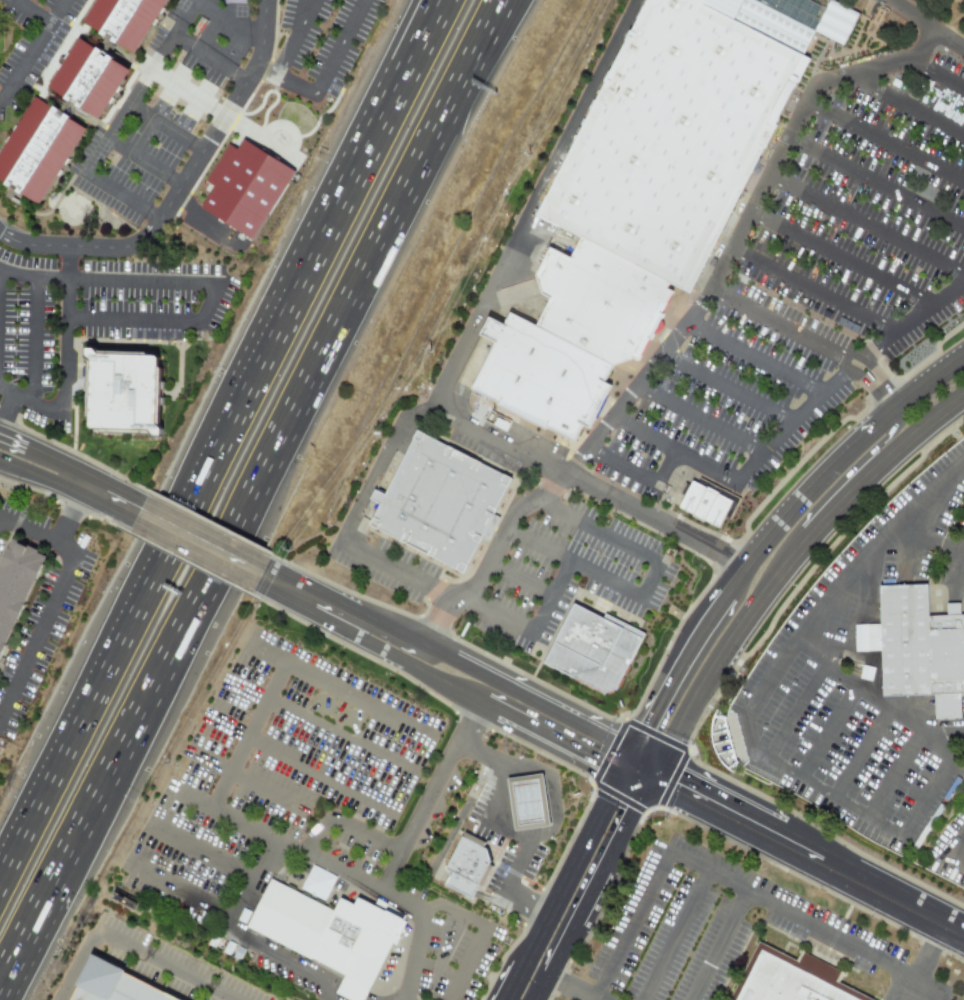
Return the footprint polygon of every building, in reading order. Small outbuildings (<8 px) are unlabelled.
[(89,21),(102,0),(176,0),(143,53),(89,21)] [(547,216),(656,0),(713,0),(711,4),(819,59),(696,293),(675,282),(588,237),(547,216)] [(58,86),(110,119),(141,71),(91,38),(58,86)] [(45,204),(92,130),(41,98),(0,165),(0,176),(45,204)] [(254,240),(294,169),(243,140),(237,149),(227,144),(206,182),(213,186),(200,209),(254,240)] [(618,366),(639,360),(646,362),(656,339),(660,341),(673,316),(668,314),(679,294),(672,289),(675,282),(588,237),(578,257),(560,247),(547,273),(552,295),(558,297),(544,326),(618,366)] [(520,314),(516,323),(505,318),(496,334),(507,341),(483,389),(584,442),(592,425),(601,429),(620,387),(611,382),(618,366),(544,326),(520,314)] [(106,427),(166,430),(170,435),(176,434),(176,427),(172,422),(177,355),(118,354),(113,348),(106,348),(105,354),(110,358),(106,427)] [(428,432),(521,480),(473,574),(379,527),(390,506),(381,501),(385,492),(395,497),(428,432)] [(704,482),(744,502),(731,528),(692,509),(704,482)] [(57,557),(22,541),(0,590),(0,681),(57,557)] [(954,606),(963,606),(963,719),(944,719),(943,696),(895,697),(891,588),(936,587),(936,615),(954,615),(954,606)] [(609,696),(541,661),(578,591),(645,626),(609,696)] [(549,826),(542,774),(506,778),(513,830),(549,826)] [(443,869),(462,831),(486,843),(484,845),(487,848),(491,859),(488,864),(493,866),(483,887),(477,885),(471,898),(445,885),(451,873),(443,869)] [(247,914),(345,966),(336,983),(362,997),(410,906),(388,895),(386,899),(361,886),(356,894),(342,886),(335,900),(272,867),(247,914)] [(759,943),(870,999),(730,999),(759,943)] [(100,958),(182,999),(75,999),(97,957),(100,958)]
